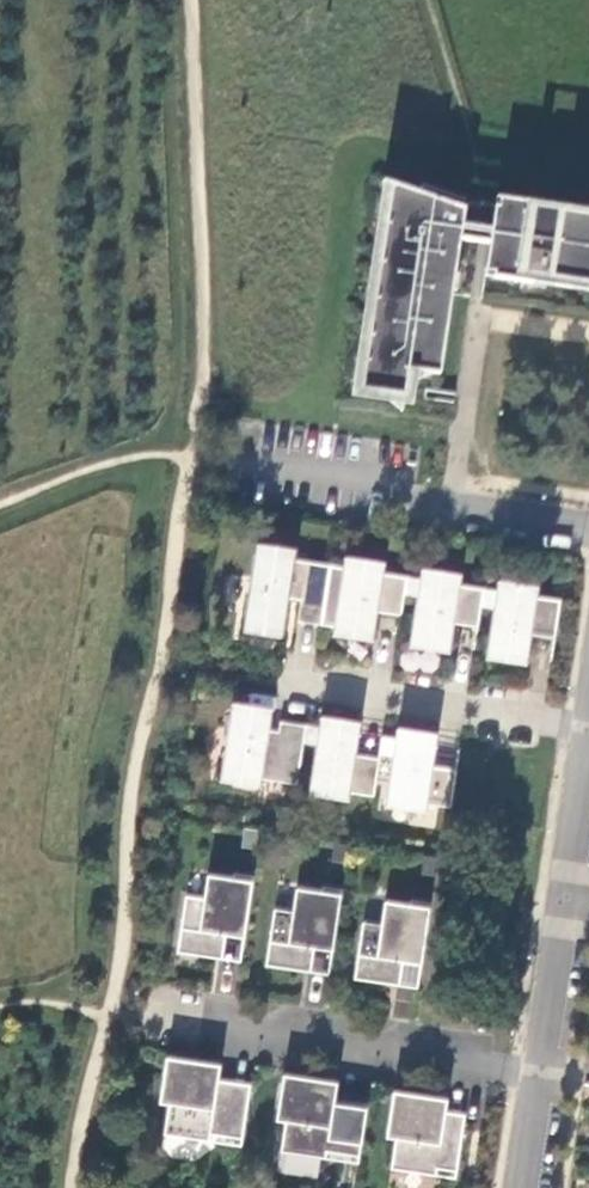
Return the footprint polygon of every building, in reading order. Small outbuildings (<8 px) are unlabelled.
[(461,238),(464,223),(466,210),(394,185),(363,388),(406,396),(411,369),(442,373),(461,238)] [(498,198),(491,228),(489,241),(484,266),(492,267),(492,273),(529,279),(530,273),(588,282),(588,211),(498,198)] [(489,241),(491,228),(464,223),(461,238),(489,241)] [(324,625),(333,566),(295,560),(296,550),(261,545),(260,555),(257,554),(248,613),(250,614),(248,633),(280,637),(288,621),(291,622),(294,598),(304,600),(300,621),(324,625)] [(333,566),(324,625),(342,628),(341,635),(370,639),(372,632),(377,633),(381,604),(388,605),(387,612),(404,615),(407,595),(410,578),(368,571),(368,566),(351,564),(350,569),(333,566)] [(486,589),(444,583),(445,578),(427,575),(426,580),(422,579),(419,597),(413,638),(417,639),(416,646),(448,651),(449,644),(454,645),(458,615),(464,616),(463,624),(481,627),(484,607),(486,589)] [(422,579),(410,578),(407,595),(419,597),(422,579)] [(560,600),(518,594),(519,589),(501,586),(500,591),(496,591),(494,608),(487,650),(492,651),(491,657),(523,662),(523,656),(528,656),(533,627),(539,628),(538,636),(554,638),(560,600)] [(496,591),(486,589),(484,607),(494,608),(496,591)] [(450,675),(452,656),(403,650),(401,669),(450,675)] [(236,714),(233,714),(224,773),(227,773),(226,781),(261,786),(262,779),(301,785),(309,725),(283,721),(281,732),(272,730),(274,720),(271,720),(271,719),(273,710),(237,705),(236,714)] [(326,728),(321,727),(313,786),(318,787),(316,794),(348,800),(349,792),(377,796),(383,759),(365,756),(364,764),(358,763),(362,734),(344,731),(344,726),(327,723),(326,728)] [(438,745),(420,742),(421,737),(403,735),(402,740),(398,739),(389,798),(393,799),(392,806),(424,811),(425,804),(453,808),(457,770),(442,768),(440,776),(434,775),(438,745)] [(189,897),(180,954),(217,959),(221,937),(247,941),(257,877),(237,874),(236,881),(211,877),(207,900),(189,897)] [(268,964),(305,970),(309,947),(335,951),(345,888),(325,885),(324,892),(299,888),(295,911),(277,908),(268,964)] [(355,981),(392,988),(396,965),(405,967),(422,970),(430,924),(433,907),(414,903),(412,910),(387,906),(383,928),(365,925),(355,981)] [(396,965),(392,988),(418,993),(422,970),(405,967),(396,965)] [(173,1106),(169,1135),(213,1141),(215,1134),(245,1139),(244,1146),(246,1146),(254,1082),(222,1078),(224,1067),(170,1059),(163,1104),(173,1106)] [(288,1122),(284,1152),(329,1158),(330,1151),(361,1155),(360,1162),(361,1162),(370,1099),(338,1094),(340,1083),(286,1075),(279,1121),(288,1122)] [(400,1139),(395,1169),(440,1176),(441,1169),(444,1170),(459,1172),(458,1179),(460,1179),(470,1116),(450,1113),(452,1102),(398,1093),(391,1138),(400,1139)]
